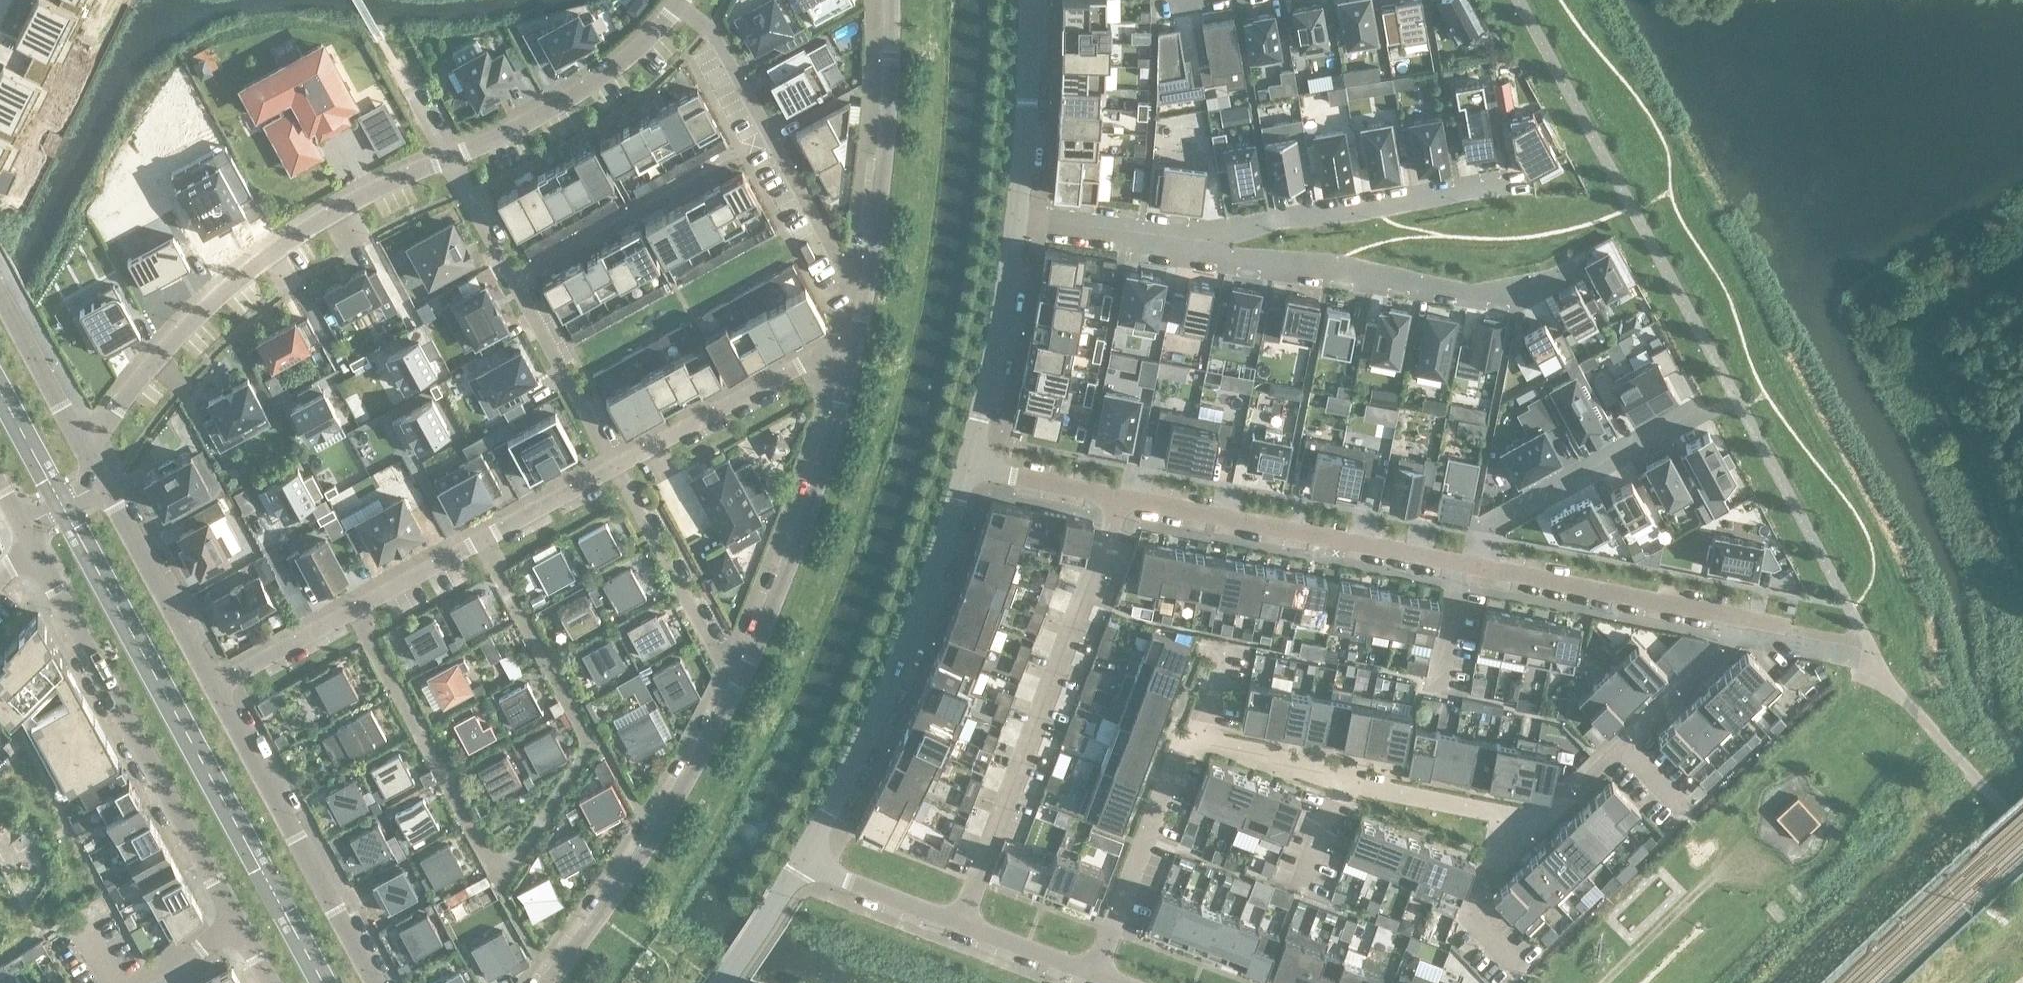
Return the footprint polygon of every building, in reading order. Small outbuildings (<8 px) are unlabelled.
[(27,16),(66,35),(83,0),(60,0),(58,3),(53,0),(35,0),(27,16)] [(745,13),(735,18),(739,26),(754,55),(782,40),(787,49),(808,38),(802,27),(792,32),(775,0),(768,0),(745,13)] [(812,24),(854,2),(853,0),(799,0),(812,24)] [(1106,20),(1106,0),(1062,0),(1062,20),(1106,20)] [(1340,0),(1347,44),(1375,39),(1368,0),(1342,0),(1340,0)] [(1400,41),(1427,36),(1421,0),(1400,0),(1394,1),(1394,5),(1380,8),(1386,39),(1400,37),(1400,41)] [(1448,11),(1442,14),(1457,42),(1485,26),(1471,0),(1441,0),(1448,11)] [(1293,8),(1299,48),(1305,47),(1306,51),(1322,48),(1321,44),(1337,41),(1333,22),(1324,23),(1320,4),(1293,8)] [(1150,20),(1150,11),(1140,11),(1140,20),(1150,20)] [(1253,15),(1254,18),(1244,19),(1250,57),(1279,52),(1272,12),(1253,15)] [(537,24),(522,32),(540,64),(553,57),(555,60),(556,62),(557,61),(557,60),(569,54),(569,55),(579,49),(579,48),(591,42),(593,41),(592,39),(592,40),(590,37),(597,33),(590,19),(583,23),(577,13),(542,33),(537,24)] [(27,16),(15,39),(35,48),(29,61),(48,70),(66,35),(27,16)] [(1233,19),(1202,24),(1209,64),(1199,66),(1202,83),(1202,85),(1225,81),(1226,84),(1243,81),(1243,85),(1245,85),(1233,19)] [(1061,41),(1109,42),(1109,20),(1106,20),(1062,20),(1061,41)] [(1192,85),(1189,69),(1185,70),(1178,28),(1158,32),(1156,103),(1204,95),(1202,85),(1202,83),(1192,85)] [(1149,31),(1134,31),(1134,42),(1149,42),(1149,31)] [(478,40),(452,54),(458,65),(457,65),(468,86),(464,88),(472,102),(475,100),(478,104),(480,103),(482,106),(495,99),(493,96),(506,89),(502,82),(514,76),(502,53),(490,59),(485,50),(484,51),(478,40)] [(803,46),(773,63),(780,77),(770,83),(771,86),(770,86),(771,87),(772,86),(775,94),(775,95),(776,94),(786,112),(818,94),(818,95),(822,93),(822,92),(831,87),(821,68),(836,60),(825,40),(806,51),(803,46)] [(1105,64),(1108,64),(1109,42),(1061,41),(1061,63),(1105,64)] [(294,111),(269,125),(278,140),(277,140),(284,152),(292,167),(317,154),(302,127),(309,123),(310,124),(320,119),(323,123),(339,114),(337,110),(349,103),(352,101),(323,49),(304,59),(301,54),(301,55),(280,67),(279,66),(279,67),(281,72),(255,86),(256,86),(250,89),(259,105),(270,99),(291,88),(302,109),(295,113),(294,111)] [(204,60),(201,57),(191,63),(199,78),(209,73),(209,69),(204,60)] [(1140,65),(1149,66),(1149,57),(1137,57),(1137,65),(1140,65)] [(0,69),(0,91),(30,106),(48,70),(29,61),(23,74),(3,64),(0,69)] [(1099,86),(1104,86),(1105,64),(1061,63),(1060,85),(1099,86)] [(1149,66),(1140,65),(1140,75),(1149,75),(1149,66)] [(1359,67),(1342,70),(1344,83),(1362,80),(1359,67)] [(1293,70),(1280,72),(1284,94),(1297,92),(1293,70)] [(1342,70),(1307,77),(1309,89),(1344,83),(1342,70)] [(1481,80),(1454,85),(1466,153),(1493,148),(1481,80)] [(1508,81),(1495,83),(1499,106),(1512,104),(1508,81)] [(1059,106),(1098,108),(1099,86),(1060,85),(1059,106)] [(1344,86),(1328,89),(1330,103),(1347,100),(1344,86)] [(1267,87),(1257,89),(1258,98),(1269,96),(1267,87)] [(719,131),(696,89),(676,100),(694,134),(698,142),(719,131)] [(12,142),(30,106),(0,91),(0,136),(12,142)] [(676,100),(657,111),(675,144),(694,134),(676,100)] [(795,132),(831,198),(841,192),(843,164),(846,135),(850,102),(795,132)] [(1137,102),(1137,110),(1147,111),(1147,103),(1137,102)] [(1098,108),(1059,106),(1058,128),(1098,130),(1099,130),(1100,108),(1098,108)] [(1137,110),(1136,119),(1147,119),(1147,111),(1137,110)] [(644,118),(638,121),(658,157),(677,146),(675,144),(657,111),(656,111),(658,116),(650,120),(647,116),(644,118)] [(1531,111),(1498,117),(1504,150),(1514,149),(1527,173),(1556,157),(1546,138),(1552,135),(1542,118),(1537,121),(1531,111)] [(1410,126),(1401,128),(1406,160),(1416,158),(1418,171),(1428,169),(1428,172),(1448,168),(1439,117),(1410,122),(1410,126)] [(1274,138),(1263,139),(1272,191),(1282,189),(1303,185),(1297,152),(1307,150),(1306,148),(1306,145),(1301,118),(1289,120),(1271,123),(1274,138)] [(637,167),(638,167),(658,157),(638,121),(628,126),(628,127),(622,130),(622,129),(622,130),(619,131),(637,165),(638,166),(637,167)] [(1399,177),(1389,122),(1362,126),(1371,182),(1399,177)] [(395,124),(370,137),(379,153),(403,139),(395,124)] [(1096,152),(1098,130),(1058,128),(1056,149),(1096,152)] [(1320,167),(1324,190),(1351,185),(1342,130),(1314,135),(1316,143),(1306,145),(1306,148),(1310,169),(1320,167)] [(619,131),(599,142),(617,176),(637,165),(619,131)] [(1217,168),(1226,167),(1231,196),(1262,190),(1253,141),(1226,146),(1224,132),(1211,134),(1217,168)] [(12,142),(0,136),(0,166),(12,142)] [(726,146),(722,139),(712,145),(716,152),(726,146)] [(1144,144),(1135,143),(1134,155),(1144,156),(1144,144)] [(577,155),(574,156),(593,192),(613,181),(594,145),(591,147),(591,146),(590,147),(590,148),(578,154),(577,154),(577,155)] [(1098,175),(1100,153),(1096,152),(1056,149),(1054,171),(1098,175)] [(698,161),(694,154),(684,160),(688,167),(698,161)] [(179,190),(175,192),(182,204),(185,202),(203,234),(245,211),(240,201),(252,195),(231,156),(176,186),(179,190)] [(574,156),(555,167),(574,202),(593,192),(574,156)] [(688,167),(684,160),(673,166),(677,173),(688,167)] [(1152,161),(1148,203),(1174,206),(1201,209),(1206,167),(1152,161)] [(555,167),(536,177),(555,213),(574,202),(555,167)] [(1134,169),(1133,178),(1142,179),(1143,170),(1134,169)] [(1054,171),(1052,193),(1096,198),(1098,175),(1054,171)] [(742,173),(722,184),(740,217),(760,206),(742,173)] [(660,182),(656,175),(646,181),(650,187),(660,182)] [(555,213),(536,177),(517,187),(536,223),(555,213)] [(1133,178),(1132,188),(1141,189),(1142,179),(1133,178)] [(650,187),(646,181),(636,186),(639,193),(650,187)] [(743,224),(740,217),(722,184),(703,194),(722,229),(724,234),(743,224)] [(517,187),(497,198),(516,234),(536,223),(517,187)] [(703,194),(684,204),(703,240),(722,229),(703,194)] [(615,207),(611,200),(600,205),(604,213),(615,207)] [(684,204),(665,215),(684,250),(703,240),(684,204)] [(604,213),(600,205),(590,211),(594,219),(604,213)] [(665,215),(645,226),(664,261),(684,250),(665,215)] [(577,228),(573,220),(563,226),(567,233),(577,228)] [(451,223),(410,246),(430,282),(471,259),(469,257),(464,248),(463,246),(451,223)] [(770,224),(759,230),(763,238),(774,232),(770,224)] [(567,233),(563,226),(552,232),(556,239),(567,233)] [(639,229),(619,240),(639,275),(659,264),(639,229)] [(173,235),(127,260),(143,290),(157,282),(160,288),(175,280),(172,274),(189,265),(173,235)] [(600,250),(620,286),(639,275),(619,240),(600,250)] [(746,247),(742,240),(731,246),(735,253),(746,247)] [(538,249),(534,242),(523,248),(527,255),(538,249)] [(1603,245),(1591,251),(1594,257),(1585,261),(1592,274),(1597,284),(1604,297),(1626,285),(1607,249),(1605,250),(1603,245)] [(735,253),(731,246),(720,252),(724,259),(735,253)] [(620,286),(600,250),(590,255),(592,259),(584,263),(582,260),(581,260),(601,296),(620,286)] [(1085,256),(1045,250),(1042,272),(1082,278),(1085,256)] [(1116,260),(1108,259),(1107,271),(1115,272),(1116,260)] [(581,260),(562,271),(582,306),(601,296),(581,260)] [(708,268),(704,261),(693,267),(697,274),(708,268)] [(781,270),(785,278),(796,272),(792,265),(781,270)] [(697,274),(693,267),(683,272),(686,280),(697,274)] [(350,276),(339,282),(340,282),(327,289),(325,290),(326,292),(341,319),(380,297),(380,296),(388,292),(376,271),(368,275),(365,270),(366,270),(365,268),(363,269),(363,270),(350,277),(350,276)] [(562,317),(582,306),(562,271),(542,282),(562,317)] [(1126,271),(1115,326),(1154,333),(1155,324),(1165,325),(1167,318),(1170,301),(1160,299),(1164,279),(1163,279),(1162,279),(1151,276),(1149,276),(1141,275),(1141,274),(1140,274),(1139,274),(1128,272),(1126,271)] [(1082,279),(1082,278),(1042,272),(1042,273),(1043,274),(1039,293),(1038,294),(1083,301),(1086,302),(1086,301),(1085,301),(1088,281),(1089,281),(1089,280),(1088,280),(1089,280),(1082,279)] [(767,287),(764,280),(753,286),(757,293),(767,287)] [(1186,295),(1172,292),(1170,301),(1167,318),(1180,321),(1180,322),(1204,327),(1212,285),(1188,280),(1186,295)] [(1574,283),(1558,292),(1561,298),(1556,301),(1573,334),(1595,322),(1590,311),(1598,307),(1592,296),(1584,301),(1574,283)] [(81,335),(90,351),(99,346),(104,357),(121,348),(119,343),(139,332),(136,326),(113,284),(97,293),(100,299),(79,311),(90,330),(81,335)] [(491,297),(485,286),(485,285),(484,284),(482,285),(454,300),(452,301),(442,307),(452,325),(462,319),(475,342),(474,342),(475,344),(477,343),(477,342),(505,327),(506,327),(507,326),(506,324),(499,311),(498,309),(492,299),(493,299),(491,297)] [(662,293),(658,286),(647,291),(651,299),(662,293)] [(757,293),(753,286),(742,292),(746,299),(757,293)] [(1229,303),(1219,301),(1213,331),(1260,341),(1266,310),(1256,308),(1260,292),(1232,286),(1229,303)] [(805,288),(785,299),(804,334),(824,323),(805,288)] [(651,299),(647,291),(637,297),(641,304),(651,299)] [(1101,304),(1109,305),(1111,294),(1103,292),(1101,304)] [(1079,323),(1083,301),(1038,294),(1035,315),(1079,323)] [(1311,341),(1319,302),(1317,301),(1318,300),(1287,294),(1287,295),(1285,295),(1278,334),(1311,341)] [(785,299),(766,309),(785,345),(804,334),(785,299)] [(730,308),(726,301),(715,307),(719,314),(730,308)] [(426,302),(416,308),(423,321),(434,315),(426,302)] [(1101,304),(1099,316),(1107,317),(1109,305),(1101,304)] [(624,314),(620,306),(610,312),(614,319),(624,314)] [(1348,310),(1326,306),(1318,345),(1348,351),(1353,325),(1346,324),(1348,310)] [(719,314),(715,307),(704,312),(708,320),(719,314)] [(1377,324),(1366,322),(1361,348),(1372,350),(1371,357),(1397,362),(1406,311),(1390,308),(1389,313),(1380,311),(1377,324)] [(766,309),(747,320),(746,320),(747,322),(748,322),(766,355),(785,345),(766,309)] [(614,319),(610,312),(599,318),(603,325),(614,319)] [(1416,368),(1443,373),(1454,318),(1426,313),(1416,368)] [(1079,323),(1035,315),(1031,336),(1075,345),(1079,323)] [(1641,327),(1635,316),(1622,323),(1620,320),(1609,325),(1617,339),(1641,327)] [(1472,345),(1459,342),(1453,374),(1479,379),(1482,362),(1496,365),(1504,325),(1498,324),(1498,320),(1484,317),(1483,321),(1476,320),(1472,345)] [(295,321),(257,341),(272,368),(309,347),(308,345),(318,339),(307,318),(296,324),(295,321)] [(730,332),(729,332),(747,365),(766,355),(748,322),(747,322),(730,332)] [(1544,322),(1523,333),(1530,346),(1519,352),(1525,363),(1536,357),(1542,369),(1572,353),(1561,332),(1552,336),(1544,322)] [(747,365),(729,332),(730,332),(725,323),(704,334),(727,377),(747,365)] [(684,333),(680,326),(669,332),(673,339),(684,333)] [(585,335),(581,328),(570,334),(574,341),(585,335)] [(673,339),(669,332),(659,337),(663,344),(673,339)] [(1071,366),(1075,345),(1031,336),(1027,357),(1070,366),(1071,366)] [(1096,336),(1093,348),(1101,350),(1104,338),(1096,336)] [(411,342),(387,355),(404,387),(435,370),(429,360),(438,355),(430,341),(422,345),(421,343),(414,347),(411,342)] [(702,344),(682,355),(702,390),(722,379),(702,344)] [(1674,396),(1662,374),(1677,366),(1666,344),(1650,353),(1652,357),(1632,368),(1653,407),(1674,396)] [(646,354),(642,347),(632,352),(636,359),(646,354)] [(1101,350),(1093,348),(1091,360),(1099,362),(1101,350)] [(523,399),(517,388),(535,378),(535,376),(534,376),(521,351),(520,350),(478,373),(493,401),(495,400),(501,411),(523,399)] [(636,359),(632,352),(621,358),(625,365),(636,359)] [(369,360),(365,353),(349,362),(353,369),(369,360)] [(1592,353),(1577,362),(1582,370),(1597,361),(1592,353)] [(663,365),(683,401),(702,390),(682,355),(663,365)] [(1070,366),(1027,357),(1022,379),(1062,387),(1065,388),(1070,366)] [(1157,362),(1142,358),(1137,382),(1153,385),(1157,362)] [(1159,362),(1157,377),(1171,379),(1174,365),(1159,362)] [(1607,417),(1577,362),(1567,368),(1572,377),(1552,388),(1578,437),(1600,425),(1598,421),(1607,417)] [(683,401),(663,365),(644,376),(664,411),(683,401)] [(607,375),(603,368),(592,374),(596,381),(607,375)] [(1606,405),(1620,397),(1632,419),(1653,407),(1632,368),(1612,379),(1608,371),(1592,379),(1606,405)] [(644,376),(625,386),(645,422),(664,411),(644,376)] [(1238,376),(1235,391),(1250,394),(1252,379),(1238,376)] [(232,388),(231,388),(231,389),(224,392),(223,393),(210,400),(208,401),(209,403),(216,415),(204,422),(220,450),(241,438),(235,428),(264,412),(248,382),(247,379),(245,381),(233,388),(232,388)] [(1057,409),(1062,387),(1022,379),(1017,400),(1057,409)] [(1087,380),(1084,392),(1092,394),(1095,382),(1087,380)] [(442,393),(436,383),(429,387),(435,397),(442,393)] [(1352,388),(1339,385),(1337,395),(1350,398),(1352,388)] [(625,386),(605,397),(625,433),(645,422),(625,386)] [(290,394),(286,387),(272,395),(276,402),(290,394)] [(1293,387),(1292,396),(1294,399),(1300,400),(1302,389),(1293,387)] [(1139,398),(1105,391),(1096,438),(1106,440),(1105,443),(1107,443),(1117,445),(1119,445),(1120,443),(1129,445),(1139,398)] [(1385,404),(1398,406),(1401,393),(1387,391),(1385,404)] [(1090,406),(1092,394),(1084,392),(1082,404),(1090,406)] [(318,393),(292,407),(309,438),(340,421),(327,397),(322,399),(318,393)] [(1529,435),(1500,450),(1517,482),(1560,459),(1543,429),(1557,421),(1543,395),(1527,403),(1529,407),(1517,414),(1529,435)] [(432,400),(400,417),(418,448),(442,434),(439,429),(446,426),(432,400)] [(1057,409),(1017,400),(1012,422),(1057,432),(1062,410),(1057,409)] [(1444,415),(1447,402),(1435,400),(1432,412),(1444,415)] [(1464,406),(1451,403),(1449,416),(1461,418),(1464,406)] [(1385,404),(1383,417),(1395,419),(1398,407),(1385,404)] [(1155,432),(1168,435),(1164,460),(1187,464),(1197,416),(1160,408),(1155,432)] [(1487,410),(1474,408),(1471,420),(1484,423),(1487,410)] [(507,440),(529,479),(547,469),(546,467),(557,461),(558,463),(576,453),(555,414),(507,440)] [(1197,416),(1187,464),(1211,469),(1216,444),(1229,446),(1233,423),(1197,416)] [(1486,425),(1459,420),(1457,431),(1484,437),(1486,425)] [(506,424),(486,434),(491,443),(511,433),(506,424)] [(1082,439),(1085,427),(1077,425),(1074,437),(1082,439)] [(1265,436),(1254,433),(1252,433),(1252,435),(1246,464),(1246,466),(1247,466),(1260,468),(1271,470),(1283,473),(1285,473),(1285,472),(1285,471),(1290,442),(1291,442),(1291,441),(1289,440),(1278,438),(1280,430),(1266,428),(1265,436)] [(1688,450),(1683,453),(1715,512),(1728,505),(1717,484),(1731,476),(1707,433),(1685,445),(1688,450)] [(483,436),(463,447),(468,457),(489,446),(483,436)] [(1314,463),(1309,488),(1332,492),(1342,444),(1305,437),(1300,461),(1314,463)] [(1342,444),(1332,492),(1356,497),(1361,472),(1374,475),(1379,451),(1342,444)] [(481,453),(459,465),(464,476),(439,489),(454,518),(491,497),(487,490),(498,484),(481,453)] [(1668,454),(1646,466),(1670,511),(1692,499),(1668,454)] [(160,472),(147,479),(164,511),(178,503),(179,503),(185,500),(191,511),(225,493),(218,481),(208,487),(191,455),(177,462),(174,457),(157,466),(160,472)] [(1415,509),(1420,481),(1432,483),(1437,460),(1425,457),(1422,469),(1397,464),(1389,504),(1415,509)] [(1468,519),(1479,463),(1447,457),(1436,513),(1468,519)] [(691,481),(724,541),(727,540),(732,549),(759,535),(753,525),(761,521),(755,510),(771,501),(749,462),(733,470),(728,460),(729,460),(728,458),(714,466),(713,465),(703,471),(703,472),(689,479),(690,481),(691,481)] [(298,468),(266,485),(283,516),(308,503),(305,498),(312,494),(311,492),(319,488),(312,474),(303,478),(298,468)] [(1650,516),(1631,481),(1610,493),(1629,528),(1650,516)] [(338,492),(334,485),(324,490),(327,497),(338,492)] [(1558,536),(1588,541),(1616,526),(1603,502),(1594,507),(1589,497),(1575,505),(1575,504),(1562,511),(1562,512),(1549,519),(1558,536)] [(345,528),(357,549),(371,542),(378,556),(420,533),(401,498),(345,528)] [(195,526),(179,535),(185,545),(181,547),(191,566),(195,564),(200,574),(229,558),(227,555),(231,552),(241,547),(222,513),(224,512),(217,500),(189,516),(195,526)] [(1025,526),(1030,508),(991,501),(984,524),(1022,536),(1025,526)] [(336,515),(332,508),(316,517),(320,524),(336,515)] [(1051,527),(1054,513),(1048,512),(1045,525),(1051,527)] [(1057,528),(1060,514),(1054,513),(1051,527),(1057,528)] [(1057,528),(1063,529),(1066,515),(1060,514),(1057,528)] [(1066,515),(1063,529),(1058,555),(1084,560),(1092,521),(1066,515)] [(621,551),(606,523),(578,538),(593,567),(621,551)] [(984,524),(977,545),(1015,558),(1022,536),(984,524)] [(1031,538),(1033,528),(1025,526),(1022,536),(1031,538)] [(1042,542),(1045,530),(1033,528),(1031,538),(1042,542)] [(1708,564),(1708,566),(1710,567),(1710,566),(1726,569),(1726,570),(1738,572),(1753,575),(1756,575),(1756,573),(1757,566),(1773,569),(1780,566),(1768,545),(1762,544),(1762,543),(1759,543),(1717,535),(1717,534),(1714,534),(1714,536),(1714,537),(1712,545),(1708,544),(1705,561),(1709,561),(1709,564),(1708,564)] [(298,550),(286,557),(298,579),(309,573),(318,590),(345,575),(325,539),(300,553),(298,550)] [(582,550),(577,540),(571,543),(576,553),(582,550)] [(1144,543),(1136,583),(1157,587),(1165,547),(1144,543)] [(1015,558),(977,545),(970,567),(1008,580),(1008,579),(1015,558)] [(1157,587),(1176,591),(1177,591),(1185,551),(1165,547),(1157,587)] [(1634,560),(1645,554),(1641,547),(1631,553),(1634,560)] [(547,591),(575,576),(560,548),(532,563),(547,591)] [(725,548),(706,558),(723,589),(742,578),(725,548)] [(580,551),(576,553),(585,570),(589,568),(580,551)] [(1175,596),(1195,600),(1196,600),(1205,555),(1185,551),(1177,591),(1176,591),(1175,596)] [(1217,604),(1216,604),(1225,559),(1205,555),(1196,600),(1195,600),(1194,604),(1216,609),(1217,604)] [(1245,563),(1225,559),(1216,604),(1217,604),(1236,608),(1245,563)] [(1257,612),(1258,607),(1257,607),(1265,566),(1245,563),(1236,608),(1257,612)] [(1265,566),(1257,607),(1258,607),(1277,611),(1285,570),(1265,566)] [(1017,582),(1008,579),(1008,580),(970,567),(962,588),(1004,603),(1004,604),(1009,606),(1017,582)] [(630,568),(602,583),(618,611),(646,596),(630,568)] [(1048,569),(1044,580),(1055,584),(1059,572),(1048,569)] [(1285,570),(1277,611),(1297,615),(1305,574),(1285,570)] [(1321,600),(1326,578),(1305,574),(1297,615),(1330,621),(1334,603),(1321,600)] [(230,592),(212,602),(216,609),(215,609),(223,624),(224,623),(228,630),(274,605),(258,577),(243,585),(242,583),(229,590),(230,592)] [(607,592),(598,578),(591,582),(599,597),(607,592)] [(1351,625),(1359,585),(1338,581),(1334,603),(1330,621),(1328,631),(1349,635),(1350,635),(1352,625),(1351,625)] [(585,585),(595,604),(600,602),(589,582),(585,585)] [(1351,625),(1352,625),(1371,629),(1379,589),(1359,585),(1351,625)] [(1004,603),(962,588),(954,610),(996,625),(1004,604),(1004,603)] [(1379,589),(1371,629),(1391,633),(1399,593),(1379,589)] [(545,598),(540,590),(528,597),(533,605),(545,598)] [(477,593),(449,608),(465,636),(493,621),(477,593)] [(585,593),(556,608),(572,637),(600,621),(585,593)] [(1399,593),(1391,633),(1411,637),(1419,597),(1399,593)] [(1419,597),(1411,637),(1432,641),(1440,601),(1419,597)] [(1047,605),(1036,601),(1032,613),(1042,617),(1047,605)] [(1477,649),(1501,653),(1509,614),(1485,609),(1477,649)] [(996,625),(954,610),(946,631),(988,647),(996,625)] [(62,789),(64,792),(77,785),(119,762),(117,760),(112,763),(101,743),(107,740),(105,737),(100,740),(89,721),(94,718),(93,715),(88,718),(77,699),(82,695),(37,613),(36,615),(24,630),(23,629),(19,635),(17,637),(22,642),(8,655),(4,651),(2,653),(7,657),(0,664),(0,712),(10,723),(20,713),(60,786),(57,788),(56,789),(56,790),(55,791),(56,792),(57,793),(58,794),(59,794),(61,793),(62,793),(62,791),(62,790),(62,789)] [(668,624),(663,627),(655,613),(627,628),(642,657),(675,638),(668,624)] [(1032,613),(1027,625),(1038,629),(1042,617),(1032,613)] [(1110,613),(1101,638),(1112,642),(1114,642),(1124,618),(1110,613)] [(1161,621),(1170,623),(1172,615),(1162,613),(1161,621)] [(1532,619),(1509,614),(1501,653),(1524,658),(1532,619)] [(621,636),(625,633),(621,626),(630,621),(628,617),(619,622),(615,625),(621,636)] [(432,618),(404,633),(419,661),(447,646),(432,618)] [(1555,623),(1532,619),(1524,658),(1548,662),(1555,623)] [(1579,628),(1555,623),(1548,662),(1571,667),(1579,628)] [(1151,630),(1142,653),(1180,667),(1189,644),(1173,638),(1151,630)] [(938,652),(980,669),(988,647),(946,631),(938,652)] [(1192,634),(1176,631),(1173,638),(1189,644),(1192,634)] [(1262,633),(1260,641),(1270,643),(1271,635),(1262,633)] [(1598,633),(1592,639),(1600,647),(1606,641),(1598,633)] [(1630,635),(1615,650),(1650,687),(1666,672),(1654,660),(1630,635)] [(490,636),(479,643),(485,653),(496,647),(490,636)] [(609,638),(581,653),(596,682),(624,666),(609,638)] [(1107,653),(1112,642),(1101,638),(1097,649),(1107,653)] [(449,643),(454,654),(461,650),(455,640),(449,643)] [(1314,642),(1311,656),(1323,658),(1325,645),(1314,642)] [(1030,650),(1019,646),(1015,657),(1026,661),(1030,650)] [(1327,646),(1324,657),(1335,659),(1338,648),(1327,646)] [(1349,647),(1347,656),(1355,657),(1357,649),(1349,647)] [(1636,701),(1650,687),(1615,650),(1621,657),(1607,671),(1636,701)] [(971,690),(980,669),(938,652),(930,673),(971,690)] [(1746,652),(1731,666),(1766,703),(1781,688),(1746,652)] [(1134,675),(1134,676),(1171,690),(1180,667),(1142,653),(1134,675)] [(1672,666),(1660,654),(1654,660),(1666,672),(1672,666)] [(1408,655),(1405,669),(1426,673),(1428,659),(1408,655)] [(1015,657),(1010,669),(1021,673),(1026,661),(1015,657)] [(468,668),(463,659),(428,678),(444,706),(472,691),(461,672),(468,668)] [(680,659),(652,674),(658,686),(652,689),(659,700),(664,697),(667,702),(695,687),(680,659)] [(1795,661),(1778,677),(1787,686),(1804,669),(1795,661)] [(505,669),(511,679),(522,673),(517,663),(505,669)] [(1308,663),(1306,671),(1313,673),(1315,664),(1308,663)] [(1357,665),(1347,663),(1345,673),(1355,675),(1357,665)] [(1823,663),(1815,667),(1821,678),(1828,675),(1823,663)] [(646,683),(651,680),(647,672),(653,669),(651,665),(639,671),(646,683)] [(1370,668),(1358,665),(1356,672),(1368,675),(1370,668)] [(1731,666),(1716,680),(1745,710),(1759,696),(1766,703),(1731,666)] [(342,667),(314,682),(330,710),(358,695),(342,667)] [(1089,671),(1084,683),(1095,687),(1099,675),(1089,671)] [(1621,715),(1636,701),(1607,671),(1592,685),(1621,715)] [(639,672),(616,685),(623,697),(633,691),(640,703),(652,697),(639,672)] [(1125,672),(1116,695),(1125,699),(1125,698),(1163,712),(1171,690),(1134,676),(1134,675),(1125,672)] [(971,690),(930,673),(921,694),(966,714),(976,691),(971,690)] [(1387,688),(1389,679),(1377,676),(1375,686),(1387,688)] [(1408,682),(1396,679),(1395,686),(1407,688),(1408,682)] [(1716,680),(1702,695),(1730,724),(1745,710),(1716,680)] [(1241,722),(1262,726),(1270,686),(1249,682),(1241,722)] [(527,683),(499,699),(514,727),(542,711),(527,683)] [(1091,698),(1095,687),(1084,683),(1080,694),(1091,698)] [(1472,683),(1470,693),(1482,696),(1484,685),(1472,683)] [(1577,700),(1606,730),(1621,715),(1592,685),(1577,700)] [(1282,730),(1290,690),(1270,686),(1262,726),(1282,730)] [(1509,689),(1507,700),(1515,702),(1517,690),(1509,689)] [(1310,694),(1290,690),(1282,730),(1302,734),(1310,694)] [(1001,691),(997,701),(998,702),(1009,706),(1013,695),(1001,691)] [(499,705),(492,692),(486,695),(493,708),(499,705)] [(912,715),(957,735),(966,714),(921,694),(912,715)] [(1302,734),(1322,738),(1330,698),(1310,694),(1302,734)] [(1702,695),(1687,709),(1715,738),(1730,724),(1702,695)] [(268,696),(258,701),(264,712),(274,707),(268,696)] [(1441,701),(1422,697),(1420,700),(1419,703),(1430,705),(1429,709),(1439,711),(1441,701)] [(1125,698),(1125,699),(1117,720),(1154,735),(1163,712),(1125,698)] [(1350,702),(1330,698),(1322,738),(1342,742),(1350,702)] [(1528,698),(1526,710),(1538,712),(1540,700),(1528,698)] [(1468,700),(1467,707),(1481,710),(1482,702),(1468,700)] [(998,702),(994,713),(1005,717),(1009,706),(998,702)] [(1370,706),(1350,702),(1342,742),(1362,746),(1370,706)] [(1503,706),(1482,702),(1481,710),(1501,714),(1503,706)] [(1558,705),(1556,715),(1565,717),(1567,707),(1558,705)] [(1390,709),(1370,706),(1362,746),(1382,750),(1390,709)] [(1411,714),(1390,709),(1382,750),(1403,754),(1411,714)] [(1687,709),(1672,723),(1707,760),(1708,759),(1701,752),(1715,738),(1687,709)] [(337,730),(351,756),(370,745),(371,746),(386,738),(370,710),(355,718),(356,719),(337,730)] [(649,710),(617,728),(634,759),(666,742),(649,710)] [(468,752),(496,736),(490,724),(482,728),(474,712),(453,723),(468,752)] [(947,756),(957,735),(912,715),(902,735),(938,752),(947,756)] [(1072,716),(1067,727),(1078,731),(1082,720),(1072,716)] [(1779,717),(1769,727),(1775,733),(1785,723),(1779,717)] [(1117,720),(1109,743),(1146,757),(1154,735),(1117,720)] [(1657,738),(1692,774),(1707,760),(1672,723),(1657,738)] [(1074,743),(1078,731),(1067,727),(1063,739),(1074,743)] [(1406,767),(1427,771),(1435,731),(1414,727),(1406,767)] [(529,755),(521,760),(527,771),(536,767),(539,772),(567,756),(551,728),(523,744),(529,755)] [(1427,771),(1447,775),(1455,735),(1435,731),(1427,771)] [(1761,737),(1755,731),(1746,740),(1752,746),(1761,737)] [(284,734),(280,733),(274,737),(279,746),(287,741),(284,734)] [(938,752),(902,735),(893,756),(933,775),(933,776),(937,778),(937,777),(947,756),(938,752)] [(996,739),(986,735),(981,747),(992,751),(996,739)] [(1475,738),(1455,735),(1447,775),(1467,779),(1475,738)] [(20,744),(12,736),(4,745),(11,752),(20,744)] [(1467,779),(1487,783),(1495,742),(1475,738),(1467,779)] [(1752,746),(1746,740),(1737,749),(1742,755),(1752,746)] [(1558,745),(1536,741),(1535,750),(1527,791),(1548,795),(1558,745)] [(1487,783),(1507,787),(1515,746),(1495,742),(1487,783)] [(1091,761),(1091,762),(1138,779),(1146,757),(1109,743),(1100,765),(1091,761)] [(1507,787),(1527,791),(1535,750),(1515,746),(1507,787)] [(981,747),(977,758),(988,763),(992,751),(981,747)] [(386,797),(414,781),(399,753),(370,769),(386,797)] [(493,797),(521,781),(506,753),(478,768),(493,797)] [(1737,759),(1731,753),(1723,761),(1729,767),(1737,759)] [(923,796),(933,776),(933,775),(893,756),(883,776),(923,796)] [(1055,761),(1050,772),(1061,776),(1066,765),(1055,761)] [(121,767),(116,769),(114,765),(119,763),(119,762),(77,785),(87,804),(96,799),(129,781),(129,780),(124,782),(122,779),(126,776),(121,767)] [(1138,779),(1091,762),(1083,785),(1129,802),(1138,779)] [(1208,763),(1194,800),(1217,809),(1232,772),(1208,763)] [(1057,788),(1061,776),(1050,772),(1046,784),(1057,788)] [(1236,826),(1237,827),(1254,780),(1232,772),(1217,809),(1239,817),(1236,826)] [(1714,781),(1707,774),(1699,781),(1705,788),(1714,781)] [(529,775),(523,778),(528,789),(535,785),(529,775)] [(912,817),(923,796),(883,776),(872,797),(912,817)] [(325,794),(340,822),(368,806),(353,778),(325,794)] [(969,780),(964,792),(975,796),(980,784),(969,780)] [(1254,780),(1237,827),(1259,835),(1276,789),(1254,780)] [(139,800),(129,781),(96,799),(106,818),(139,800)] [(1640,811),(1611,781),(1596,796),(1625,826),(1640,811)] [(610,783),(579,800),(591,824),(592,824),(594,828),(605,822),(626,811),(610,783)] [(1087,787),(1078,809),(1120,825),(1129,802),(1083,785),(1082,785),(1087,787)] [(1259,835),(1282,844),(1300,797),(1276,789),(1259,835)] [(975,796),(964,792),(960,803),(971,807),(975,796)] [(1610,840),(1625,826),(1596,796),(1581,810),(1610,840)] [(1775,816),(1798,840),(1820,820),(1797,796),(1775,816)] [(872,797),(864,813),(904,833),(912,817),(872,797)] [(423,798),(395,813),(410,841),(438,826),(423,798)] [(378,801),(377,799),(370,804),(375,814),(383,809),(378,801)] [(150,819),(139,800),(106,818),(116,836),(116,837),(150,819)] [(1070,815),(1059,810),(1054,822),(1066,826),(1070,815)] [(1595,854),(1610,840),(1581,810),(1567,824),(1595,854)] [(864,813),(854,831),(897,847),(904,833),(864,813)] [(88,826),(83,817),(72,823),(77,832),(88,826)] [(116,836),(126,856),(160,838),(150,819),(116,837),(116,836)] [(1360,820),(1345,857),(1369,866),(1383,829),(1360,820)] [(377,823),(349,839),(365,867),(393,851),(377,823)] [(948,835),(958,841),(963,827),(952,823),(948,835)] [(1580,868),(1595,854),(1567,824),(1552,838),(1580,868)] [(1405,837),(1383,829),(1369,866),(1391,874),(1405,837)] [(595,858),(580,830),(548,847),(563,876),(595,858)] [(1091,830),(1086,842),(1116,853),(1121,841),(1091,830)] [(1074,835),(1064,831),(1060,844),(1070,848),(1074,835)] [(1194,837),(1182,833),(1179,842),(1190,846),(1194,837)] [(1650,834),(1641,843),(1647,849),(1656,840),(1650,834)] [(1428,845),(1405,837),(1391,874),(1413,883),(1410,892),(1428,845)] [(160,838),(126,856),(137,875),(170,857),(160,838)] [(940,847),(935,861),(945,865),(953,843),(943,838),(940,847)] [(1566,882),(1580,868),(1552,838),(1537,853),(1566,882)] [(420,859),(428,874),(421,878),(426,888),(434,884),(435,887),(463,871),(448,843),(420,859)] [(1630,861),(1632,863),(1647,849),(1641,843),(1626,857),(1630,861)] [(930,844),(925,858),(935,861),(940,847),(930,844)] [(1450,854),(1428,845),(1410,892),(1433,900),(1450,854)] [(998,872),(1042,889),(1050,868),(1006,851),(998,872)] [(538,852),(530,864),(544,865),(538,852)] [(1056,852),(1050,868),(1042,889),(1065,897),(1079,860),(1056,852)] [(1551,896),(1566,882),(1537,853),(1522,867),(1551,896)] [(1226,854),(1222,864),(1234,869),(1238,858),(1226,854)] [(1473,863),(1450,854),(1433,900),(1433,901),(1437,892),(1459,900),(1473,863)] [(100,856),(92,860),(98,871),(106,867),(100,856)] [(1193,860),(1181,856),(1178,864),(1190,869),(1193,860)] [(137,875),(147,894),(181,876),(170,857),(137,875)] [(1261,873),(1270,876),(1275,863),(1266,859),(1261,873)] [(1102,869),(1079,860),(1065,897),(1088,906),(1102,869)] [(1622,882),(1636,867),(1630,861),(1615,875),(1622,882)] [(1213,868),(1207,866),(1204,873),(1210,875),(1213,868)] [(1537,910),(1551,896),(1522,867),(1508,881),(1543,917),(1537,910)] [(402,868),(374,884),(375,885),(376,885),(389,910),(388,910),(389,912),(417,896),(402,868)] [(1232,876),(1226,873),(1222,883),(1229,885),(1232,876)] [(487,874),(479,879),(483,887),(492,882),(487,874)] [(109,890),(116,886),(110,875),(103,879),(109,890)] [(548,875),(517,892),(522,899),(532,921),(563,903),(558,897),(548,875)] [(1613,890),(1622,882),(1615,875),(1606,883),(1613,890)] [(147,894),(157,913),(191,894),(181,876),(147,894)] [(1252,883),(1243,879),(1239,890),(1248,893),(1252,883)] [(1528,932),(1543,917),(1508,881),(1492,896),(1528,932)] [(1283,888),(1275,885),(1270,898),(1278,901),(1283,888)] [(117,886),(109,890),(115,901),(123,897),(117,886)] [(1181,897),(1161,889),(1146,928),(1166,936),(1181,897)] [(1334,889),(1331,899),(1342,903),(1346,893),(1334,889)] [(454,891),(444,897),(449,906),(459,900),(454,891)] [(157,913),(156,914),(171,941),(202,915),(191,894),(157,913)] [(1200,904),(1181,897),(1166,936),(1186,943),(1200,904)] [(1575,903),(1582,911),(1588,906),(1581,898),(1575,903)] [(1298,900),(1295,907),(1303,910),(1305,903),(1298,900)] [(1365,911),(1375,914),(1379,903),(1370,900),(1365,911)] [(430,901),(424,904),(429,912),(435,909),(430,901)] [(1220,912),(1200,904),(1186,943),(1205,950),(1220,912)] [(1337,914),(1327,910),(1323,919),(1334,923),(1337,914)] [(1239,919),(1220,912),(1205,950),(1224,957),(1239,919)] [(442,941),(427,913),(399,929),(414,957),(442,941)] [(131,914),(123,918),(129,928),(136,924),(131,914)] [(1390,917),(1386,926),(1395,929),(1398,920),(1390,917)] [(1356,921),(1348,918),(1344,927),(1353,931),(1356,921)] [(1402,918),(1397,929),(1408,933),(1411,926),(1408,920),(1402,918)] [(1258,926),(1239,919),(1224,957),(1244,965),(1258,926)] [(136,924),(129,928),(135,938),(144,933),(138,923),(136,924)] [(1278,934),(1258,926),(1244,965),(1264,972),(1278,934)] [(1542,935),(1549,943),(1559,934),(1551,926),(1542,935)] [(1269,974),(1290,982),(1307,934),(1287,927),(1269,974)] [(502,930),(470,947),(488,978),(519,961),(518,959),(526,955),(521,944),(512,949),(502,930)] [(1324,951),(1328,942),(1327,942),(1307,934),(1290,982),(1292,982),(1311,982),(1323,951),(1324,951)] [(450,936),(445,939),(449,947),(455,944),(450,936)] [(1410,936),(1406,947),(1417,951),(1420,940),(1410,936)] [(40,940),(21,953),(28,963),(47,950),(40,940)] [(1324,951),(1323,951),(1311,982),(1333,982),(1343,958),(1324,951)] [(21,953),(3,964),(9,972),(10,974),(28,963),(21,953)] [(1343,958),(1333,982),(1355,982),(1362,965),(1343,958)] [(0,966),(0,978),(9,972),(3,964),(0,966)] [(1362,965),(1355,982),(1378,982),(1382,973),(1362,965)] [(231,968),(204,982),(240,982),(231,968)] [(1437,980),(1413,971),(1411,978),(1399,973),(1396,982),(1436,982),(1437,980)] [(446,980),(448,982),(465,982),(459,973),(446,980)]
